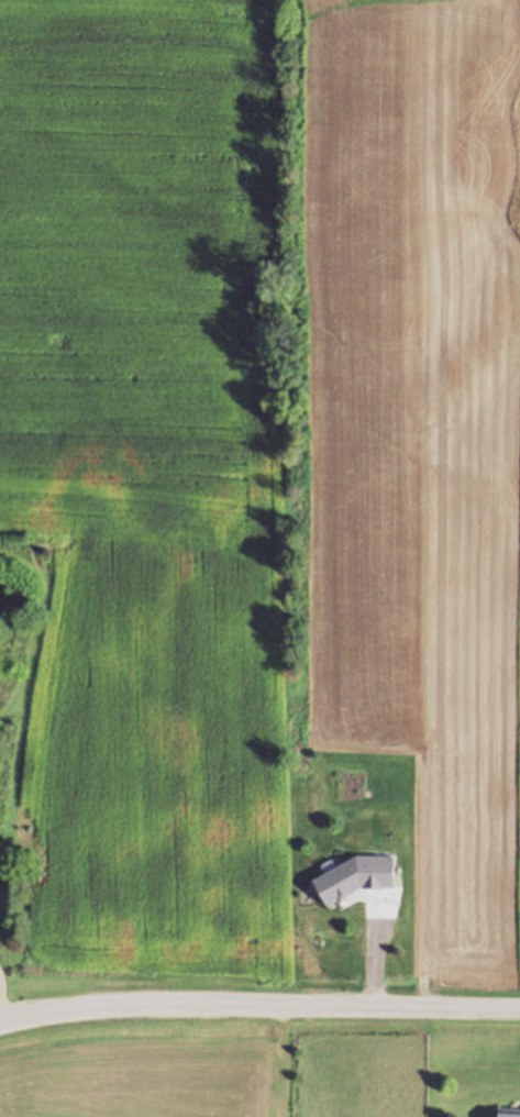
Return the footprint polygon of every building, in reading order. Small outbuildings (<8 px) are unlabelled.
[(315,881),(323,903),(355,891),(347,869),(315,881)] [(501,1104),(519,1106),(519,1116),(500,1116),(501,1104)]
